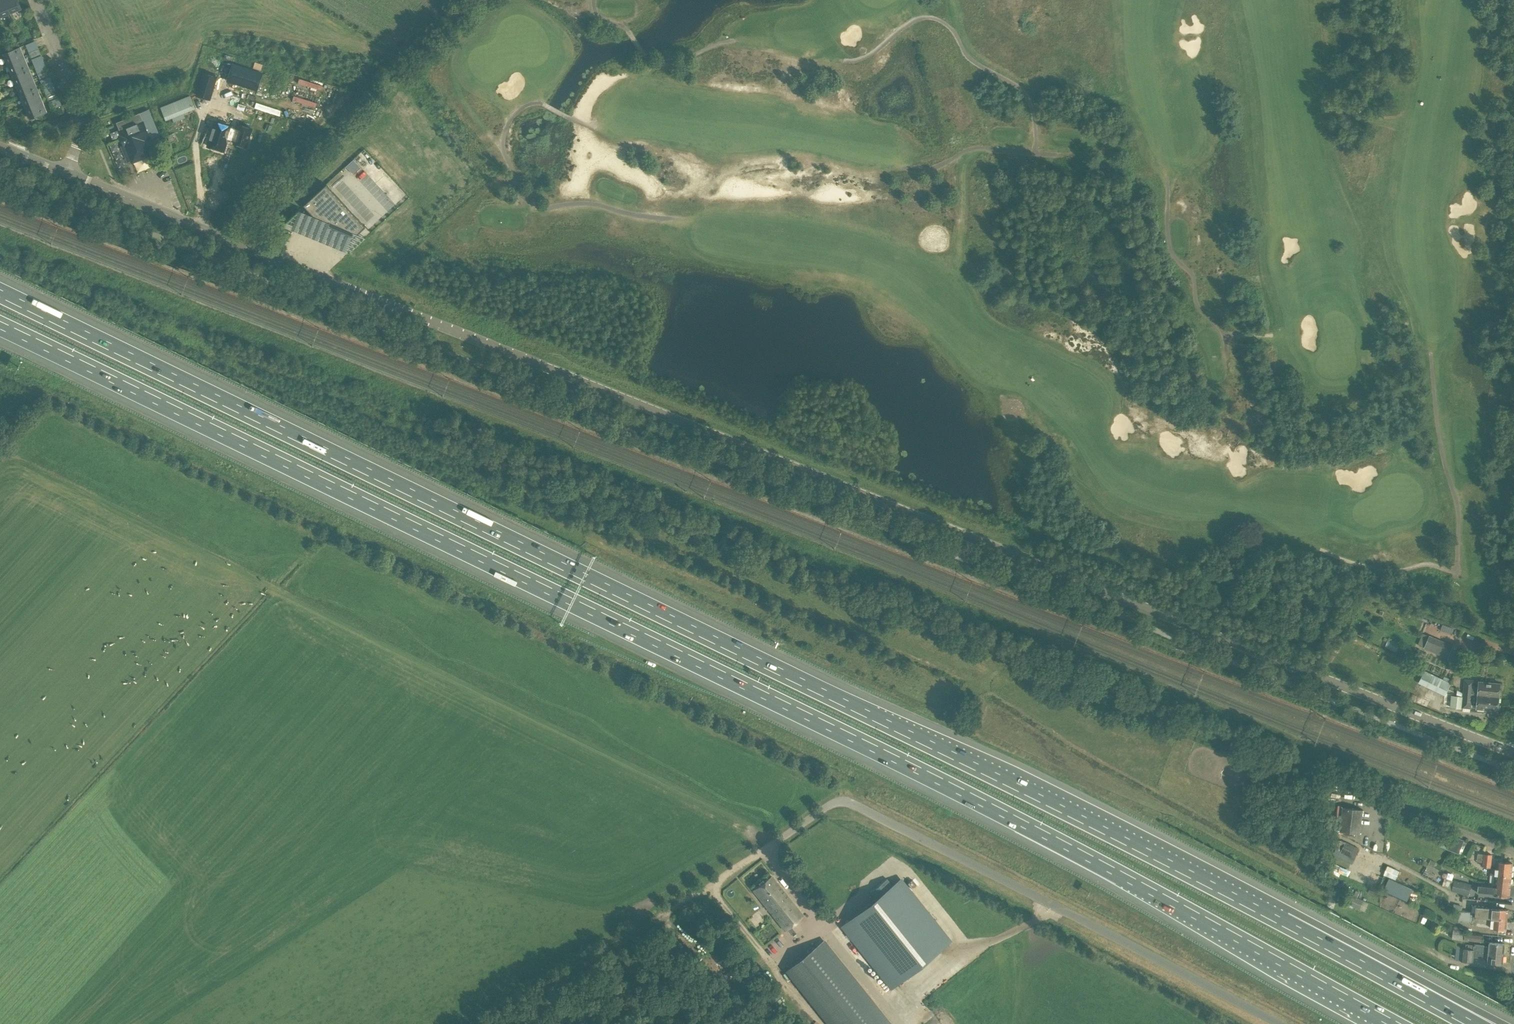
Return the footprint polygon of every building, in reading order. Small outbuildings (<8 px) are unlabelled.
[(10,13),(5,0),(0,0),(0,16),(10,13)] [(21,8),(18,0),(5,0),(10,13),(21,8)] [(8,64),(24,58),(20,47),(3,53),(8,64)] [(12,75),(29,68),(24,58),(8,64),(12,75)] [(256,89),(261,72),(232,64),(227,80),(256,89)] [(16,86),(33,79),(29,68),(12,75),(16,86)] [(203,74),(197,95),(209,98),(215,77),(203,74)] [(21,96),(37,90),(33,79),(16,86),(21,96)] [(25,107),(42,100),(37,90),(21,96),(25,107)] [(195,109),(189,96),(161,107),(166,120),(195,109)] [(29,118),(46,111),(42,100),(25,107),(29,118)] [(224,112),(212,108),(205,130),(223,136),(224,133),(225,131),(228,132),(232,119),(229,118),(230,114),(224,112)] [(141,121),(139,114),(117,123),(122,133),(119,134),(124,146),(125,145),(132,161),(149,154),(144,140),(150,137),(143,120),(141,121)] [(238,122),(234,135),(233,139),(232,142),(246,147),(253,126),(238,122)] [(353,160),(346,167),(353,173),(360,167),(353,160)] [(364,226),(326,184),(303,204),(342,247),(364,226)] [(1453,645),(1430,635),(1424,648),(1448,658),(1453,645)] [(1451,683),(1425,670),(1418,683),(1445,695),(1451,683)] [(1464,685),(1464,694),(1499,697),(1500,683),(1479,681),(1478,687),(1472,686),(1464,685)] [(1476,708),(1497,710),(1499,697),(1464,694),(1463,696),(1458,696),(1452,695),(1450,707),(1457,708),(1457,705),(1476,707),(1476,708)] [(1359,833),(1362,810),(1343,807),(1340,831),(1359,833)] [(1464,840),(1445,833),(1445,834),(1444,834),(1440,846),(1459,853),(1464,840)] [(1354,859),(1359,848),(1346,842),(1341,852),(1354,859)] [(1490,867),(1491,855),(1484,854),(1483,866),(1490,867)] [(1510,878),(1512,863),(1497,862),(1497,868),(1490,868),(1490,875),(1494,875),(1504,876),(1504,878),(1510,878)] [(1393,868),(1389,877),(1395,879),(1399,870),(1393,868)] [(1510,886),(1510,878),(1504,878),(1504,876),(1494,875),(1493,885),(1510,886)] [(785,930),(803,915),(772,877),(754,891),(785,930)] [(888,879),(870,893),(875,899),(842,925),(892,987),(950,941),(900,879),(892,886),(890,884),(889,884),(886,880),(888,879)] [(1389,879),(1384,890),(1407,900),(1412,889),(1389,879)] [(1470,884),(1454,880),(1452,890),(1464,893),(1462,898),(1467,899),(1468,894),(1470,884)] [(1493,885),(1478,883),(1478,893),(1493,895),(1494,895),(1509,896),(1510,886),(1493,885)] [(1359,909),(1362,901),(1348,894),(1344,902),(1359,909)] [(1471,912),(1464,911),(1472,915),(1477,916),(1477,917),(1506,920),(1507,910),(1484,907),(1484,906),(1472,904),(1471,912)] [(1505,930),(1506,920),(1477,917),(1477,916),(1472,915),(1464,911),(1460,911),(1459,921),(1491,924),(1491,928),(1505,930)] [(1483,942),(1483,935),(1465,933),(1465,930),(1453,929),(1452,938),(1483,942)] [(823,940),(795,963),(843,1023),(890,1023),(823,940)] [(1503,953),(1504,944),(1489,943),(1488,947),(1483,947),(1483,946),(1474,945),(1474,950),(1503,953)] [(1503,953),(1474,950),(1462,949),(1456,948),(1455,959),(1461,960),(1472,962),(1473,957),(1487,958),(1487,962),(1502,964),(1503,953)]
